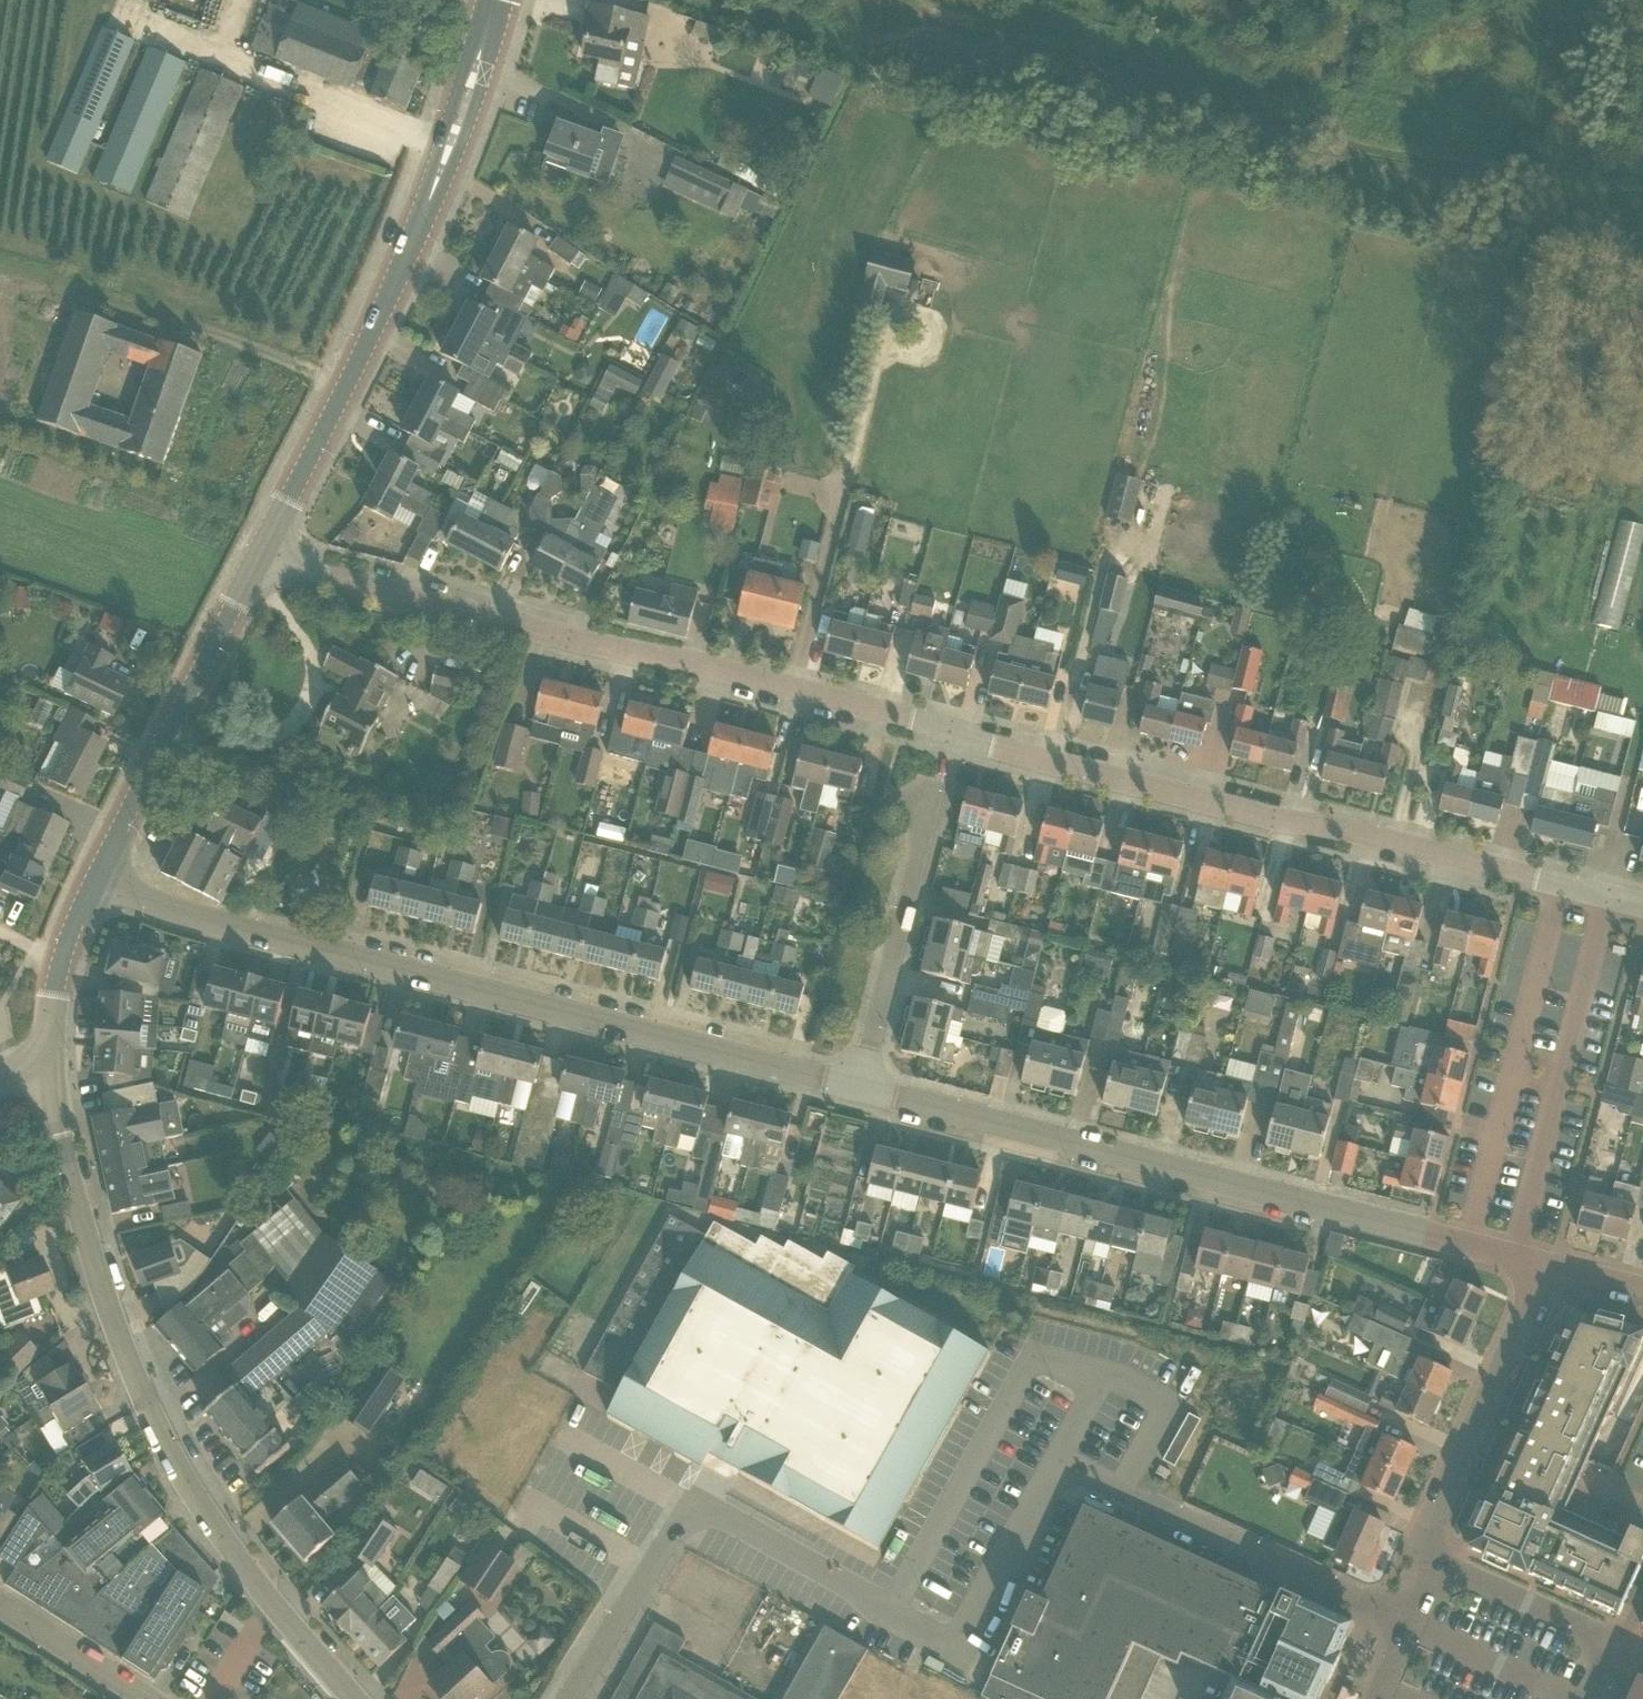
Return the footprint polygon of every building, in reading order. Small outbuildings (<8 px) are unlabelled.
[(406,111),(418,83),(422,82),(425,74),(422,71),(424,66),(387,52),(382,49),(386,37),(293,0),(272,0),(252,50),(353,90),(354,85),(371,92),(369,96),(406,111)] [(650,18),(589,4),(586,19),(590,26),(584,54),(602,58),(600,65),(599,65),(596,82),(618,87),(622,67),(629,40),(645,44),(650,18)] [(692,34),(717,43),(723,37),(724,31),(697,21),(692,34)] [(105,28),(48,162),(77,174),(134,40),(105,28)] [(150,47),(95,179),(131,194),(186,63),(150,47)] [(203,70),(147,202),(189,219),(244,87),(203,70)] [(560,123),(548,156),(574,165),(571,172),(589,179),(603,139),(560,123)] [(734,151),(724,169),(734,174),(740,164),(744,156),(734,151)] [(736,183),(711,172),(676,156),(668,174),(728,201),(736,183)] [(497,253),(550,281),(556,270),(534,259),(542,242),(511,227),(497,253)] [(572,265),(580,251),(557,237),(549,250),(572,265)] [(858,314),(879,319),(887,287),(907,292),(916,261),(873,250),(865,280),(866,281),(858,314)] [(520,313),(529,318),(542,291),(545,292),(550,281),(497,253),(484,279),(493,284),(487,295),(520,313)] [(616,274),(608,289),(628,301),(641,309),(650,296),(616,274)] [(602,290),(591,284),(584,297),(596,302),(602,290)] [(471,303),(458,328),(510,355),(527,364),(533,354),(506,340),(520,313),(487,295),(480,307),(471,303)] [(203,356),(76,312),(38,421),(164,465),(165,465),(166,462),(165,462),(202,358),(202,359),(203,356),(202,356),(203,356)] [(580,320),(577,318),(571,328),(563,324),(558,333),(579,344),(589,325),(588,325),(591,320),(583,316),(580,320)] [(700,329),(682,320),(675,333),(693,343),(700,329)] [(504,367),(510,355),(458,328),(444,355),(473,370),(476,372),(490,379),(498,364),(504,367)] [(636,348),(628,368),(648,376),(656,355),(636,348)] [(681,364),(663,355),(643,391),(661,401),(681,364)] [(618,385),(627,390),(634,376),(611,365),(604,378),(618,385)] [(502,400),(508,388),(490,379),(476,372),(470,383),(502,400)] [(432,378),(418,404),(471,432),(477,421),(454,409),(462,395),(432,378)] [(470,383),(463,397),(495,413),(502,400),(470,383)] [(605,409),(614,391),(601,384),(592,402),(605,409)] [(413,435),(407,446),(441,464),(448,452),(436,446),(444,431),(465,443),(471,432),(418,404),(404,431),(413,435)] [(392,454),(379,480),(432,508),(438,497),(415,485),(422,472),(434,478),(441,464),(407,446),(400,458),(392,454)] [(751,463),(741,504),(775,512),(785,471),(751,463)] [(540,495),(552,501),(552,500),(562,492),(561,476),(552,472),(540,495)] [(705,511),(737,517),(746,480),(721,474),(719,484),(711,482),(705,511)] [(1143,481),(1117,474),(1106,517),(1132,524),(1143,481)] [(560,580),(586,593),(601,566),(601,565),(607,552),(596,538),(620,489),(599,479),(576,520),(576,521),(588,528),(560,580)] [(432,508),(379,480),(365,506),(392,521),(393,519),(397,521),(403,508),(424,519),(418,532),(435,541),(436,538),(437,538),(448,517),(432,508)] [(448,517),(437,538),(476,558),(503,506),(492,500),(489,506),(473,498),(461,491),(448,517)] [(540,526),(552,501),(540,495),(539,495),(532,509),(531,515),(533,521),(537,525),(540,526)] [(476,558),(501,571),(515,544),(517,540),(518,540),(518,538),(519,531),(519,530),(508,524),(514,511),(503,506),(476,558)] [(857,511),(852,528),(871,533),(876,515),(874,515),(858,511),(857,511)] [(1595,623),(1624,629),(1642,545),(1642,523),(1620,518),(1595,623)] [(548,539),(534,566),(560,580),(588,528),(576,521),(576,520),(574,519),(553,520),(544,537),(548,539)] [(341,537),(352,547),(363,535),(352,525),(341,537)] [(800,541),(798,556),(814,557),(816,543),(800,541)] [(773,624),(794,629),(805,588),(778,581),(782,565),(756,559),(741,616),(743,616),(744,611),(774,619),(773,624)] [(1090,570),(1084,568),(1061,562),(1061,563),(1056,579),(1085,587),(1090,570)] [(900,608),(911,611),(916,594),(915,594),(921,569),(912,567),(909,581),(907,580),(900,608)] [(1108,575),(1100,610),(1122,615),(1130,580),(1108,575)] [(1155,608),(1200,620),(1205,597),(1160,585),(1157,599),(1155,608)] [(629,623),(688,637),(699,593),(673,586),(669,599),(638,591),(629,623)] [(6,588),(6,608),(29,609),(30,589),(6,588)] [(937,600),(916,594),(911,611),(912,611),(911,615),(932,620),(937,600)] [(999,609),(993,633),(991,640),(1013,645),(1024,602),(1002,597),(999,609)] [(967,627),(993,633),(999,609),(973,602),(967,627)] [(835,613),(825,653),(855,660),(868,610),(856,607),(851,611),(849,616),(835,613)] [(1201,622),(1212,625),(1216,610),(1205,608),(1201,622)] [(1252,612),(1243,609),(1237,608),(1230,633),(1245,637),(1252,615),(1252,612)] [(879,635),(864,631),(869,611),(868,610),(855,660),(885,668),(896,629),(882,625),(879,635)] [(1393,646),(1417,653),(1427,656),(1438,617),(1422,612),(1417,630),(1404,627),(1399,625),(1393,646)] [(104,613),(97,629),(113,636),(120,619),(104,613)] [(937,681),(947,641),(917,634),(907,673),(937,681)] [(1304,638),(1300,655),(1313,658),(1318,641),(1304,638)] [(967,689),(978,649),(947,641),(937,681),(967,689)] [(1049,710),(1062,657),(1053,655),(1055,646),(1034,641),(1027,671),(1019,702),(1049,710)] [(64,692),(113,716),(114,715),(113,715),(129,683),(130,683),(130,682),(106,670),(113,656),(88,644),(64,692)] [(1264,652),(1243,646),(1237,670),(1232,688),(1253,693),(1264,652)] [(325,722),(322,727),(347,740),(343,746),(361,755),(380,718),(378,717),(398,677),(386,671),(391,661),(381,656),(376,665),(363,659),(361,662),(336,649),(334,649),(325,665),(352,679),(343,699),(338,696),(329,714),(326,713),(322,721),(325,722)] [(989,695),(1019,702),(1027,671),(1011,667),(1013,657),(999,654),(989,695)] [(1359,760),(1352,788),(1383,795),(1390,771),(1394,772),(1400,746),(1390,743),(1405,686),(1404,686),(1405,678),(1425,682),(1430,661),(1411,656),(1409,661),(1388,655),(1382,679),(1380,678),(1365,739),(1384,744),(1379,765),(1359,760)] [(1231,692),(1232,688),(1237,670),(1213,664),(1207,686),(1231,692)] [(433,683),(461,689),(465,673),(436,667),(433,683)] [(1532,702),(1547,705),(1555,675),(1540,671),(1532,702)] [(1114,727),(1122,696),(1125,683),(1095,674),(1094,678),(1083,719),(1114,727)] [(1322,712),(1342,718),(1349,692),(1347,691),(1350,680),(1332,675),(1329,686),(1322,712)] [(1601,687),(1555,675),(1547,705),(1548,705),(1549,700),(1596,712),(1601,687)] [(1460,689),(1462,683),(1452,680),(1452,682),(1445,681),(1433,728),(1451,733),(1463,689),(1460,689)] [(534,721),(564,729),(575,689),(545,681),(534,721)] [(1140,733),(1171,741),(1181,701),(1160,696),(1162,686),(1149,682),(1143,707),(1146,708),(1140,733)] [(564,729),(580,733),(594,737),(605,697),(575,689),(564,729)] [(1212,702),(1203,699),(1183,694),(1181,701),(1171,741),(1201,749),(1207,723),(1211,724),(1216,706),(1212,702)] [(638,738),(654,742),(662,711),(631,703),(621,744),(636,748),(638,738)] [(86,734),(93,721),(70,710),(69,711),(59,706),(53,718),(63,723),(54,742),(64,747),(49,777),(39,771),(37,774),(68,789),(67,791),(72,793),(73,792),(82,796),(92,776),(89,775),(105,744),(86,734)] [(1262,765),(1271,729),(1270,728),(1268,737),(1248,732),(1254,709),(1240,706),(1234,731),(1238,732),(1231,757),(1262,765)] [(678,772),(691,719),(662,711),(654,742),(647,768),(666,772),(666,769),(678,772)] [(1636,722),(1617,717),(1599,713),(1594,729),(1613,733),(1632,738),(1636,722)] [(1262,765),(1292,773),(1299,746),(1303,747),(1309,723),(1294,720),(1290,734),(1271,729),(1262,765)] [(740,763),(748,734),(717,725),(705,765),(715,768),(709,789),(732,795),(736,781),(740,763)] [(497,766),(517,771),(527,731),(506,726),(497,766)] [(1328,755),(1322,780),(1352,788),(1359,760),(1363,746),(1342,741),(1344,733),(1330,729),(1324,753),(1328,755)] [(748,799),(753,778),(767,781),(777,741),(748,734),(740,763),(736,781),(732,795),(748,799)] [(1480,774),(1479,773),(1468,817),(1498,825),(1504,801),(1508,802),(1515,775),(1528,778),(1538,741),(1519,736),(1513,759),(1504,757),(1501,770),(1482,765),(1480,774)] [(1532,834),(1561,841),(1576,782),(1577,779),(1549,772),(1556,746),(1538,741),(1528,778),(1529,778),(1526,788),(1540,792),(1536,809),(1539,809),(1532,834)] [(577,783),(593,787),(602,752),(586,748),(577,783)] [(793,789),(805,792),(800,811),(819,815),(821,805),(823,796),(834,756),(803,748),(793,789)] [(1440,810),(1468,817),(1479,773),(1466,770),(1470,751),(1456,748),(1454,756),(1440,810)] [(836,809),(838,800),(853,804),(863,763),(834,756),(823,796),(821,805),(836,809)] [(666,772),(655,813),(678,819),(689,775),(678,772),(666,769),(666,772)] [(0,770),(0,788),(20,797),(27,782),(0,770)] [(695,826),(707,780),(690,776),(678,821),(695,826)] [(1613,806),(1616,792),(1576,782),(1561,841),(1590,849),(1596,824),(1608,827),(1613,806)] [(969,835),(986,840),(989,829),(997,797),(969,790),(956,841),(967,844),(969,835)] [(749,827),(766,832),(775,797),(758,792),(749,827)] [(795,802),(776,796),(764,842),(783,848),(795,802)] [(997,797),(989,829),(1005,833),(1000,852),(1012,855),(1025,804),(997,797)] [(540,803),(524,801),(523,815),(539,817),(540,803)] [(54,855),(68,824),(35,809),(35,810),(17,802),(3,831),(54,855)] [(1051,846),(1068,850),(1077,818),(1049,810),(1034,860),(1046,863),(1051,846)] [(515,821),(496,816),(491,835),(510,840),(515,821)] [(1077,818),(1068,850),(1062,872),(1085,878),(1083,885),(1101,890),(1109,861),(1095,857),(1105,825),(1077,818)] [(803,866),(827,872),(837,834),(813,828),(803,866)] [(222,904),(223,902),(244,860),(205,841),(185,830),(163,874),(222,904)] [(0,839),(0,861),(7,864),(3,874),(0,880),(0,889),(15,896),(17,892),(34,900),(54,855),(3,831),(0,839)] [(1141,898),(1157,838),(1128,831),(1120,864),(1109,861),(1101,890),(1099,899),(1105,901),(1107,891),(1141,900),(1141,898)] [(685,838),(680,857),(736,872),(741,854),(685,838)] [(1171,896),(1184,845),(1157,838),(1141,898),(1162,904),(1164,894),(1171,896)] [(396,864),(407,867),(412,850),(400,847),(396,864)] [(464,863),(467,850),(455,847),(452,861),(464,863)] [(412,850),(407,867),(419,869),(420,869),(423,853),(412,850)] [(1227,892),(1236,858),(1208,851),(1195,903),(1223,910),(1227,892)] [(1250,917),(1264,866),(1236,858),(1227,892),(1243,896),(1238,914),(1250,917)] [(431,880),(421,919),(448,926),(455,898),(460,880),(464,863),(452,861),(446,880),(432,877),(431,880)] [(476,866),(464,863),(460,880),(472,884),(476,866)] [(978,883),(977,885),(973,905),(985,908),(987,902),(984,901),(987,888),(988,886),(994,867),(982,864),(977,883),(978,883)] [(1013,891),(1019,867),(1005,864),(999,887),(1013,891)] [(802,871),(779,866),(774,883),(798,889),(802,871)] [(1033,895),(1038,872),(1025,869),(1020,891),(1033,895)] [(555,887),(559,875),(547,872),(544,884),(555,887)] [(716,892),(720,875),(707,872),(703,889),(716,892)] [(1307,913),(1316,879),(1288,872),(1274,923),(1286,926),(1290,908),(1307,913)] [(421,919),(431,880),(406,874),(403,885),(396,913),(421,919)] [(369,906),(396,913),(403,885),(376,878),(369,906)] [(1330,937),(1344,886),(1316,879),(1307,913),(1324,917),(1319,935),(1330,937)] [(544,884),(532,882),(528,898),(539,901),(544,884)] [(551,904),(555,887),(544,884),(539,901),(551,904)] [(799,891),(775,885),(772,901),(795,907),(799,891)] [(967,914),(970,904),(972,894),(944,887),(939,907),(967,914)] [(1367,892),(1359,925),(1348,922),(1338,957),(1353,961),(1358,944),(1383,951),(1387,934),(1396,900),(1367,892)] [(588,931),(593,914),(596,898),(584,895),(580,911),(566,907),(562,923),(554,953),(581,960),(588,931)] [(637,908),(649,911),(651,903),(652,900),(640,897),(637,905),(637,908)] [(448,926),(475,933),(483,905),(455,898),(448,926)] [(605,917),(609,901),(608,901),(596,898),(593,914),(605,917)] [(1410,958),(1424,907),(1396,900),(1387,934),(1383,951),(1410,958)] [(1152,951),(1167,955),(1180,907),(1164,903),(1152,951)] [(972,905),(970,914),(978,916),(980,907),(972,905)] [(637,908),(633,924),(645,927),(649,911),(637,908)] [(509,910),(501,940),(528,947),(535,917),(509,910)] [(649,911),(645,927),(657,931),(661,914),(649,911)] [(1451,949),(1467,953),(1475,920),(1447,913),(1434,963),(1446,967),(1451,949)] [(683,943),(689,918),(676,915),(669,940),(683,943)] [(535,917),(528,947),(554,953),(562,923),(535,917)] [(988,933),(976,930),(976,929),(936,919),(929,945),(984,960),(988,960),(994,935),(1014,941),(1017,927),(1002,923),(993,920),(991,920),(988,933)] [(1479,975),(1490,979),(1503,927),(1475,920),(1467,953),(1484,958),(1479,975)] [(722,930),(729,931),(731,925),(731,923),(724,921),(722,930)] [(718,946),(730,949),(734,933),(722,930),(718,946)] [(615,938),(588,931),(581,960),(607,967),(615,938)] [(1031,931),(1028,942),(1043,946),(1046,934),(1031,931)] [(1167,963),(1188,968),(1196,937),(1175,931),(1167,963)] [(742,952),(746,936),(734,933),(730,949),(742,952)] [(1256,957),(1268,960),(1274,938),(1262,935),(1256,957)] [(607,967),(634,974),(641,945),(615,938),(607,967)] [(788,946),(787,946),(775,943),(770,960),(773,960),(783,963),(788,946)] [(131,979),(130,996),(145,997),(161,1000),(165,985),(159,983),(166,957),(163,956),(164,951),(142,945),(141,950),(117,944),(114,957),(109,956),(106,969),(110,970),(110,973),(131,979)] [(634,974),(660,981),(667,952),(641,945),(634,974)] [(984,960),(929,945),(923,972),(963,983),(963,982),(971,984),(973,974),(976,975),(981,973),(984,960)] [(799,949),(788,946),(783,963),(779,980),(771,1009),(798,1016),(805,987),(791,984),(799,949)] [(1085,962),(1112,968),(1115,955),(1089,949),(1085,962)] [(1317,975),(1330,978),(1337,952),(1324,949),(1317,975)] [(691,989),(718,995),(725,967),(699,960),(691,989)] [(1340,976),(1343,963),(1336,962),(1333,974),(1340,976)] [(1411,1003),(1420,969),(1403,964),(1395,999),(1397,999),(1411,1003)] [(1209,975),(1219,978),(1221,969),(1211,966),(1209,975)] [(1307,976),(1309,970),(1295,966),(1294,972),(1307,976)] [(718,995),(745,1002),(752,974),(725,967),(718,995)] [(1015,967),(1010,987),(1032,992),(1034,984),(1036,972),(1015,967)] [(240,975),(215,969),(210,989),(205,1009),(229,1015),(240,975)] [(227,1024),(250,1030),(263,981),(263,979),(240,973),(240,975),(229,1015),(227,1024)] [(1632,1015),(1642,1018),(1642,973),(1632,1015)] [(771,1009),(779,980),(752,974),(745,1002),(771,1009)] [(263,981),(250,1030),(248,1039),(272,1045),(287,987),(263,981)] [(1033,1046),(1023,1082),(1050,1089),(1064,1034),(1068,1017),(1065,1013),(1045,1008),(1042,1010),(1047,988),(1034,984),(1032,992),(1032,993),(1026,1012),(1019,1042),(1033,1046)] [(203,1017),(205,1009),(210,989),(196,985),(189,1013),(203,1017)] [(975,986),(972,998),(1004,1006),(1026,1012),(1032,993),(1032,992),(1010,987),(1002,985),(1000,992),(975,986)] [(1276,997),(1250,990),(1245,1011),(1270,1018),(1276,997)] [(311,1052),(325,997),(301,991),(286,1046),(311,1052)] [(145,997),(130,996),(104,994),(101,1020),(143,1024),(145,997)] [(338,1043),(348,1003),(348,1001),(326,995),(325,997),(311,1052),(334,1058),(338,1043)] [(1106,1040),(1119,1044),(1130,999),(1117,996),(1113,1014),(1106,1040)] [(965,1011),(916,998),(909,1024),(949,1034),(953,1020),(962,1023),(965,1011)] [(968,1013),(1000,1021),(1004,1006),(972,998),(968,1013)] [(348,1003),(338,1043),(362,1049),(372,1009),(348,1003)] [(1303,1007),(1289,1003),(1275,1055),(1268,1082),(1282,1086),(1303,1007)] [(1098,1010),(1091,1037),(1106,1040),(1113,1014),(1098,1010)] [(417,1082),(432,1025),(403,1017),(395,1048),(411,1052),(405,1078),(417,1082)] [(143,1024),(101,1020),(99,1046),(141,1050),(142,1050),(142,1048),(157,1050),(159,1027),(144,1026),(144,1024),(143,1024)] [(1461,1040),(1464,1024),(1450,1020),(1446,1036),(1461,1040)] [(1173,1058),(1187,1061),(1195,1033),(1194,1033),(1196,1025),(1184,1022),(1182,1030),(1180,1030),(1173,1058)] [(949,1034),(909,1024),(902,1051),(953,1064),(956,1048),(946,1045),(949,1034)] [(457,1101),(473,1040),(460,1037),(461,1032),(432,1025),(417,1082),(429,1085),(430,1082),(444,1086),(441,1096),(457,1101)] [(1408,1040),(1419,1043),(1412,1071),(1463,1084),(1470,1056),(1439,1048),(1443,1035),(1412,1027),(1408,1040)] [(198,1032),(184,1029),(182,1039),(196,1043),(198,1032)] [(1204,1036),(1195,1033),(1187,1061),(1200,1065),(1207,1037),(1204,1036)] [(1050,1089),(1076,1096),(1090,1041),(1064,1034),(1050,1089)] [(474,1093),(488,1097),(488,1100),(500,1103),(515,1046),(486,1039),(485,1043),(473,1040),(457,1101),(471,1105),(474,1093)] [(141,1050),(99,1046),(97,1073),(105,1074),(109,1093),(138,1087),(139,1076),(142,1050),(141,1050)] [(536,1083),(543,1053),(515,1046),(500,1103),(526,1110),(512,1163),(528,1167),(547,1091),(532,1087),(533,1082),(536,1083)] [(996,1076),(1009,1079),(1015,1051),(992,1046),(989,1059),(998,1062),(995,1075),(996,1076)] [(1118,1048),(1104,1103),(1131,1110),(1146,1055),(1118,1048)] [(1268,1082),(1275,1055),(1274,1054),(1261,1051),(1254,1078),(1268,1082)] [(1146,1055),(1131,1110),(1157,1117),(1172,1062),(1146,1055)] [(1640,1095),(1642,1096),(1642,1091),(1642,1061),(1623,1056),(1622,1059),(1612,1057),(1605,1086),(1640,1095)] [(1349,1102),(1350,1099),(1360,1061),(1346,1057),(1335,1099),(1349,1102)] [(1361,1058),(1360,1061),(1350,1099),(1358,1101),(1362,1081),(1370,1082),(1375,1062),(1361,1058)] [(583,1125),(598,1067),(569,1060),(561,1090),(577,1094),(570,1121),(583,1125)] [(618,1105),(626,1075),(598,1067),(583,1125),(595,1128),(602,1101),(618,1105)] [(1404,1101),(1456,1113),(1463,1084),(1412,1071),(1396,1067),(1391,1085),(1407,1089),(1404,1101)] [(1186,1124),(1213,1131),(1227,1076),(1199,1069),(1186,1124)] [(381,1100),(388,1075),(371,1070),(364,1096),(381,1100)] [(152,1084),(153,1077),(139,1076),(138,1087),(152,1084)] [(1249,1099),(1253,1082),(1227,1076),(1213,1131),(1239,1138),(1249,1099)] [(195,1089),(209,1093),(212,1082),(198,1079),(195,1089)] [(268,1106),(289,1112),(296,1087),(276,1081),(268,1106)] [(654,1144),(666,1147),(681,1089),(652,1081),(645,1111),(646,1111),(645,1116),(630,1113),(621,1148),(636,1152),(642,1126),(657,1130),(654,1144)] [(225,1086),(212,1082),(209,1093),(223,1097),(225,1086)] [(166,1139),(155,1083),(152,1084),(138,1087),(109,1093),(103,1094),(104,1095),(109,1116),(95,1119),(101,1147),(142,1138),(143,1144),(162,1139),(166,1139)] [(1640,1095),(1605,1086),(1600,1103),(1621,1108),(1620,1114),(1634,1117),(1640,1095)] [(701,1126),(709,1096),(681,1089),(666,1147),(678,1150),(681,1135),(696,1139),(692,1157),(706,1161),(713,1134),(699,1130),(700,1126),(701,1126)] [(258,1094),(244,1090),(241,1102),(255,1105),(258,1094)] [(307,1103),(321,1106),(324,1095),(310,1091),(307,1103)] [(543,1171),(562,1095),(547,1091),(528,1167),(543,1171)] [(1267,1145),(1293,1152),(1307,1098),(1281,1092),(1267,1145)] [(338,1099),(324,1095),(321,1106),(335,1110),(338,1099)] [(1642,1096),(1640,1095),(1634,1117),(1633,1122),(1642,1125),(1642,1096)] [(1334,1105),(1307,1098),(1293,1152),(1320,1159),(1334,1105)] [(736,1164),(749,1168),(763,1110),(735,1102),(727,1133),(729,1133),(728,1138),(713,1134),(706,1161),(697,1196),(694,1207),(694,1209),(709,1213),(713,1196),(723,1157),(737,1159),(736,1164)] [(621,1148),(630,1113),(615,1109),(607,1143),(605,1142),(598,1175),(614,1179),(615,1174),(621,1148)] [(792,1117),(763,1110),(749,1168),(762,1171),(765,1158),(781,1162),(792,1117)] [(1341,1140),(1356,1144),(1360,1127),(1346,1123),(1341,1140)] [(1398,1125),(1390,1154),(1442,1167),(1449,1139),(1398,1125)] [(1604,1132),(1598,1151),(1619,1157),(1625,1137),(1604,1132)] [(273,1148),(279,1140),(280,1139),(271,1133),(264,1141),(273,1148)] [(472,1149),(486,1153),(490,1136),(476,1133),(472,1149)] [(142,1138),(101,1147),(109,1185),(132,1180),(130,1174),(149,1171),(168,1166),(164,1149),(162,1139),(143,1144),(142,1138)] [(1341,1141),(1340,1141),(1333,1170),(1351,1174),(1358,1145),(1355,1145),(1356,1144),(1341,1140),(1341,1141)] [(894,1191),(904,1154),(880,1148),(878,1147),(868,1185),(894,1191)] [(379,1159),(366,1148),(353,1162),(367,1174),(379,1159)] [(930,1161),(904,1154),(894,1191),(920,1198),(930,1161)] [(1383,1183),(1394,1185),(1435,1196),(1442,1167),(1390,1154),(1390,1155),(1408,1159),(1404,1176),(1386,1172),(1383,1183)] [(568,1173),(571,1163),(552,1159),(550,1169),(568,1173)] [(956,1168),(930,1161),(920,1198),(947,1205),(956,1168)] [(168,1166),(149,1171),(130,1174),(132,1180),(109,1185),(115,1213),(155,1205),(155,1203),(175,1199),(168,1166)] [(980,1174),(956,1168),(947,1205),(972,1211),(982,1174),(981,1174),(980,1174)] [(790,1177),(778,1174),(772,1172),(772,1173),(763,1209),(781,1214),(781,1213),(790,1177)] [(1601,1179),(1590,1177),(1577,1228),(1603,1235),(1612,1201),(1611,1200),(1596,1197),(1601,1179)] [(1019,1183),(1017,1183),(1008,1218),(994,1214),(987,1240),(1002,1244),(1005,1235),(1030,1241),(1034,1226),(1043,1190),(1019,1184),(1019,1183)] [(1628,1241),(1641,1190),(1615,1183),(1611,1200),(1612,1201),(1603,1235),(1628,1241)] [(19,1202),(0,1186),(2,1184),(1,1184),(0,1185),(0,1226),(19,1202)] [(667,1200),(694,1207),(697,1196),(669,1189),(667,1200)] [(1060,1233),(1069,1197),(1043,1190),(1034,1226),(1030,1241),(1031,1242),(1032,1237),(1057,1243),(1060,1233)] [(1060,1233),(1085,1239),(1095,1204),(1069,1197),(1060,1233)] [(179,1219),(176,1204),(162,1208),(165,1222),(179,1219)] [(1111,1246),(1120,1210),(1095,1204),(1085,1239),(1086,1240),(1083,1253),(1094,1256),(1097,1242),(1111,1246)] [(1111,1246),(1137,1252),(1146,1217),(1120,1210),(1111,1246)] [(711,1454),(880,1548),(989,1351),(852,1275),(856,1268),(829,1253),(825,1260),(790,1241),(785,1249),(762,1236),(757,1245),(715,1222),(708,1236),(672,1216),(585,1372),(621,1392),(608,1414),(703,1467),(704,1465),(711,1454)] [(1157,1283),(1170,1287),(1183,1239),(1170,1236),(1173,1223),(1171,1222),(1171,1223),(1146,1217),(1137,1252),(1132,1272),(1159,1278),(1157,1283)] [(966,1236),(981,1239),(985,1223),(970,1220),(966,1236)] [(873,1225),(858,1221),(856,1232),(845,1229),(841,1242),(853,1245),(853,1247),(861,1249),(863,1241),(869,1242),(873,1225)] [(907,1251),(911,1235),(897,1231),(893,1248),(907,1251)] [(1195,1267),(1222,1274),(1232,1238),(1207,1232),(1205,1231),(1195,1267)] [(330,1329),(335,1333),(378,1271),(323,1232),(279,1295),(300,1309),(330,1329)] [(1339,1259),(1345,1236),(1331,1232),(1325,1256),(1339,1259)] [(229,1266),(251,1293),(265,1282),(278,1265),(253,1235),(242,1244),(239,1240),(230,1248),(239,1258),(229,1266)] [(925,1238),(911,1235),(907,1251),(921,1255),(925,1238)] [(1258,1245),(1232,1238),(1222,1274),(1249,1281),(1258,1245)] [(193,1289),(212,1261),(196,1250),(186,1265),(180,1268),(171,1244),(146,1253),(147,1256),(135,1261),(144,1286),(155,1283),(166,1313),(193,1289)] [(1258,1245),(1249,1281),(1275,1288),(1284,1252),(1258,1245)] [(1300,1294),(1311,1258),(1309,1258),(1284,1252),(1275,1288),(1300,1294)] [(53,1290),(51,1285),(53,1284),(49,1272),(45,1274),(40,1260),(23,1266),(21,1263),(0,1271),(0,1317),(4,1328),(43,1314),(36,1297),(53,1290)] [(251,1293),(229,1266),(156,1326),(197,1374),(225,1349),(217,1340),(233,1326),(224,1316),(251,1293)] [(1033,1284),(1046,1287),(1050,1271),(1036,1267),(1032,1284),(1033,1284)] [(1046,1287),(1060,1291),(1064,1274),(1050,1271),(1046,1287)] [(1176,1288),(1189,1292),(1193,1276),(1180,1273),(1176,1288)] [(1444,1308),(1476,1322),(1488,1295),(1439,1273),(1434,1284),(1452,1291),(1444,1308)] [(1086,1297),(1098,1300),(1102,1284),(1089,1281),(1085,1297),(1086,1297)] [(1116,1287),(1102,1284),(1098,1300),(1112,1304),(1116,1287)] [(1476,1322),(1444,1308),(1427,1300),(1420,1316),(1415,1328),(1464,1349),(1476,1322)] [(1304,1321),(1309,1305),(1295,1301),(1290,1317),(1304,1321)] [(1372,1323),(1402,1336),(1411,1315),(1381,1301),(1372,1323)] [(1145,1315),(1148,1320),(1151,1320),(1154,1321),(1160,1318),(1162,1315),(1164,1309),(1161,1305),(1155,1304),(1147,1309),(1145,1315)] [(266,1421),(293,1400),(274,1379),(330,1329),(300,1309),(227,1373),(238,1387),(235,1389),(236,1390),(211,1411),(210,1411),(208,1413),(208,1414),(210,1417),(219,1427),(219,1428),(221,1430),(245,1457),(245,1458),(260,1475),(261,1474),(261,1475),(264,1472),(291,1449),(266,1421)] [(1186,1325),(1202,1329),(1205,1319),(1200,1311),(1190,1309),(1186,1325)] [(1631,1529),(1627,1539),(1565,1510),(1587,1461),(1642,1339),(1642,1331),(1575,1312),(1470,1541),(1467,1547),(1529,1576),(1530,1574),(1612,1611),(1619,1614),(1642,1562),(1642,1535),(1631,1529)] [(1453,1373),(1404,1351),(1397,1347),(1402,1336),(1372,1323),(1353,1315),(1348,1328),(1364,1335),(1362,1338),(1375,1344),(1366,1366),(1409,1384),(1441,1399),(1453,1373)] [(1233,1341),(1238,1325),(1224,1321),(1220,1338),(1233,1341)] [(1301,1336),(1309,1338),(1313,1326),(1305,1324),(1301,1336)] [(1238,1325),(1233,1341),(1247,1345),(1252,1328),(1238,1325)] [(38,1353),(19,1334),(0,1353),(0,1365),(13,1377),(38,1353)] [(32,1406),(38,1415),(88,1384),(85,1380),(84,1380),(82,1376),(78,1378),(69,1363),(58,1370),(47,1353),(22,1373),(24,1375),(14,1385),(28,1408),(32,1406)] [(341,1416),(369,1435),(409,1378),(380,1358),(341,1416)] [(1332,1380),(1325,1394),(1365,1411),(1371,1397),(1332,1380)] [(91,1389),(88,1384),(38,1415),(44,1426),(55,1420),(63,1433),(61,1437),(68,1448),(95,1432),(87,1418),(99,1410),(90,1396),(93,1394),(90,1389),(91,1389)] [(1441,1399),(1409,1384),(1402,1401),(1384,1393),(1380,1403),(1428,1426),(1441,1399)] [(1417,1450),(1376,1432),(1380,1421),(1321,1394),(1314,1411),(1318,1414),(1320,1410),(1350,1424),(1351,1421),(1366,1429),(1356,1452),(1407,1474),(1417,1450)] [(1185,1421),(1197,1428),(1201,1420),(1190,1413),(1185,1421)] [(2,1440),(3,1439),(11,1433),(5,1427),(8,1425),(0,1417),(0,1438),(2,1440)] [(1292,1425),(1275,1418),(1271,1428),(1288,1434),(1292,1425)] [(1181,1429),(1193,1436),(1197,1428),(1185,1421),(1181,1429)] [(1181,1429),(1177,1437),(1188,1443),(1193,1436),(1181,1429)] [(13,1432),(11,1433),(3,1439),(11,1450),(21,1443),(13,1432)] [(130,1471),(113,1443),(109,1446),(101,1433),(74,1450),(82,1462),(89,1475),(84,1479),(66,1495),(78,1508),(94,1494),(130,1471)] [(1184,1451),(1188,1443),(1177,1437),(1172,1445),(1184,1451)] [(1180,1459),(1184,1451),(1172,1445),(1168,1452),(1180,1459)] [(1180,1459),(1168,1452),(1164,1460),(1175,1467),(1180,1459)] [(1314,1478),(1349,1493),(1354,1482),(1362,1486),(1395,1500),(1407,1474),(1356,1452),(1345,1474),(1321,1463),(1314,1478)] [(273,1524),(307,1563),(337,1538),(323,1521),(364,1487),(360,1482),(345,1464),(273,1524)] [(1280,1465),(1263,1470),(1268,1488),(1285,1483),(1280,1465)] [(1308,1491),(1304,1500),(1331,1512),(1340,1492),(1348,1496),(1349,1495),(1348,1494),(1349,1493),(1314,1478),(1295,1469),(1289,1482),(1308,1491)] [(421,1470),(412,1484),(439,1501),(448,1487),(421,1470)] [(81,1607),(119,1571),(167,1527),(164,1523),(159,1517),(163,1513),(144,1490),(145,1485),(140,1479),(135,1478),(133,1476),(105,1500),(112,1509),(91,1526),(35,1572),(19,1561),(4,1584),(22,1595),(25,1591),(53,1608),(61,1594),(81,1607)] [(8,1510),(16,1497),(0,1487),(0,1539),(16,1515),(8,1510)] [(476,1508),(460,1496),(450,1510),(466,1522),(476,1508)] [(1340,1506),(1335,1518),(1325,1538),(1322,1546),(1336,1552),(1333,1558),(1369,1574),(1382,1545),(1376,1543),(1384,1524),(1356,1512),(1356,1513),(1340,1506)] [(27,1507),(11,1533),(30,1545),(47,1531),(27,1507)] [(346,1551),(373,1569),(399,1531),(372,1513),(346,1551)] [(52,1536),(65,1525),(57,1516),(44,1527),(47,1531),(51,1535),(51,1536),(52,1536)] [(1135,1646),(1160,1656),(1178,1665),(1183,1655),(1234,1678),(1280,1698),(1320,1698),(1327,1684),(1328,1684),(1342,1655),(1340,1654),(1354,1623),(1281,1590),(1276,1600),(1258,1592),(1261,1587),(1248,1581),(1245,1586),(1109,1524),(1091,1524),(1078,1536),(1047,1603),(1029,1594),(982,1696),(988,1698),(1111,1698),(1114,1692),(1116,1687),(1121,1676),(1123,1673),(1128,1661),(1129,1659),(1135,1646)] [(148,1676),(154,1666),(160,1671),(165,1669),(176,1654),(184,1641),(182,1635),(176,1631),(180,1625),(191,1608),(202,1590),(203,1590),(205,1591),(213,1578),(211,1577),(214,1573),(208,1567),(171,1526),(168,1529),(167,1527),(119,1571),(81,1607),(61,1594),(53,1608),(50,1613),(77,1631),(80,1626),(123,1654),(120,1659),(148,1676)] [(493,1603),(519,1564),(486,1542),(460,1581),(493,1603)] [(450,1559),(460,1566),(466,1558),(456,1551),(450,1559)] [(450,1559),(449,1558),(429,1587),(441,1596),(462,1567),(460,1566),(450,1559)] [(359,1572),(323,1605),(330,1612),(328,1613),(348,1633),(363,1619),(367,1622),(390,1600),(374,1582),(371,1584),(359,1572)] [(348,1633),(381,1666),(407,1641),(401,1635),(417,1620),(394,1596),(390,1600),(367,1622),(363,1619),(348,1633)] [(448,1601),(437,1612),(445,1621),(456,1610),(448,1601)] [(482,1698),(494,1688),(493,1687),(511,1670),(513,1666),(512,1660),(509,1655),(505,1652),(501,1651),(496,1652),(493,1654),(487,1646),(496,1638),(483,1623),(488,1619),(474,1603),(451,1624),(429,1643),(441,1657),(443,1655),(452,1666),(431,1684),(445,1698),(474,1698),(478,1695),(482,1698)] [(869,1650),(821,1623),(777,1698),(840,1698),(869,1650)] [(627,1677),(628,1678),(616,1698),(756,1698),(679,1656),(687,1641),(657,1624),(627,1677)] [(1129,1659),(1128,1661),(1153,1672),(1160,1656),(1135,1646),(1129,1659)] [(1146,1687),(1153,1672),(1128,1661),(1123,1673),(1121,1676),(1146,1687)] [(1121,1676),(1116,1687),(1114,1692),(1130,1698),(1140,1698),(1146,1687),(1121,1676)] [(1234,1678),(1224,1698),(1280,1698),(1234,1678)] [(1640,1678),(1630,1698),(1642,1698),(1642,1680),(1640,1678)]
